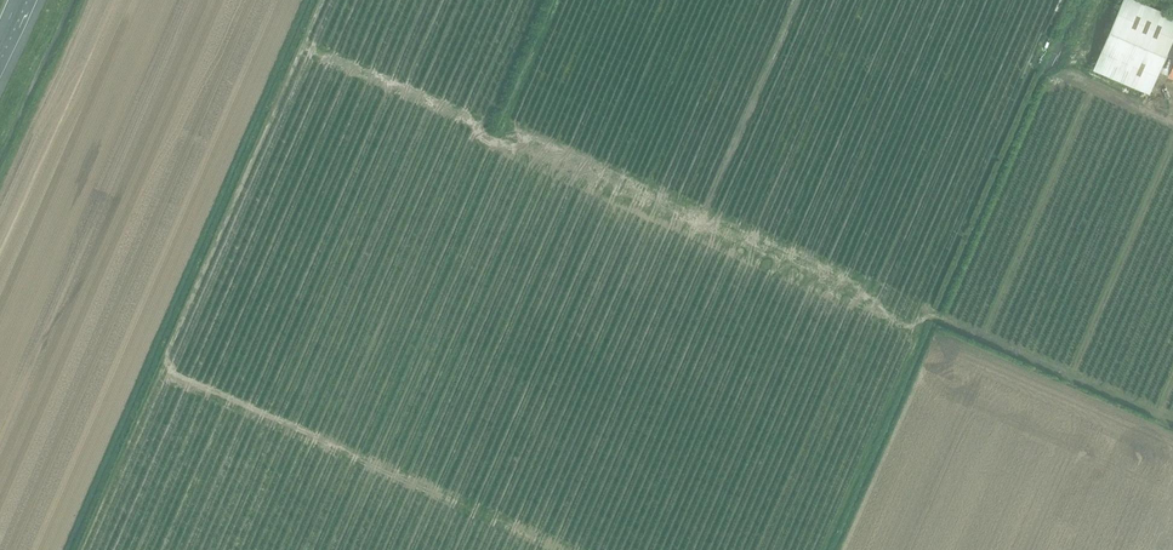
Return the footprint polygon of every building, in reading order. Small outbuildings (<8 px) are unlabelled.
[(1168,77),(1172,79),(1172,17),(1134,0),(1123,0),(1094,70),(1150,94),(1160,71),(1168,75),(1168,77)] [(1153,90),(1148,103),(1152,105),(1158,92),(1153,90)]
